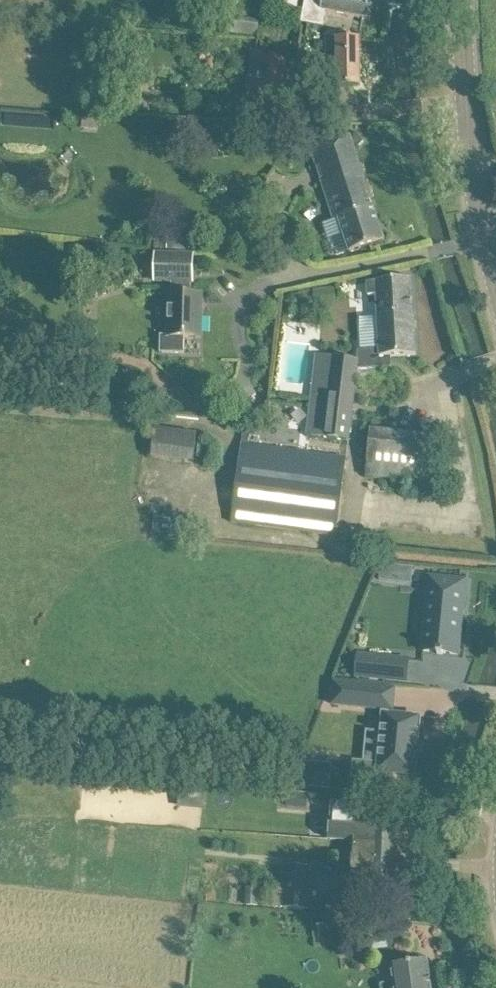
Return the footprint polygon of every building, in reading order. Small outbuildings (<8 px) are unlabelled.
[(301,23),(323,27),(326,11),(367,19),(371,0),(306,0),(301,23)] [(219,17),(217,28),(256,35),(258,24),(219,17)] [(360,86),(360,40),(340,40),(340,41),(326,41),(326,74),(337,74),(338,86),(360,86)] [(281,95),(287,58),(262,54),(257,91),(281,95)] [(385,240),(351,136),(312,148),(334,219),(335,218),(337,223),(341,222),(350,251),(385,240)] [(202,295),(191,295),(191,281),(193,281),(193,255),(156,254),(155,280),(172,281),(171,294),(170,294),(169,335),(160,334),(160,352),(184,353),(185,336),(201,337),(202,295)] [(349,440),(358,369),(358,368),(382,367),(381,356),(416,354),(412,278),(376,280),(376,281),(368,281),(368,295),(376,295),(379,348),(357,350),(357,359),(316,354),(306,435),(349,440)] [(334,289),(314,290),(314,300),(335,298),(334,289)] [(157,426),(153,458),(193,463),(198,432),(157,426)] [(430,482),(434,435),(371,428),(366,476),(430,482)] [(242,433),(241,442),(248,443),(249,434),(242,433)] [(337,536),(347,456),(248,443),(241,442),(231,522),(337,536)] [(426,614),(422,650),(438,652),(437,653),(443,654),(443,652),(458,654),(462,609),(466,609),(469,580),(436,577),(433,615),(426,614)] [(358,654),(356,677),(387,680),(389,657),(358,654)] [(334,682),(332,704),(369,708),(371,686),(334,682)] [(353,760),(351,785),(394,789),(395,773),(412,775),(414,775),(415,772),(420,719),(420,716),(417,716),(385,713),(382,713),(382,716),(379,763),(353,760)] [(303,764),(301,787),(328,790),(330,766),(303,764)] [(180,787),(179,799),(205,801),(205,789),(180,787)] [(332,798),(331,812),(360,813),(361,799),(332,798)] [(472,803),(470,813),(481,815),(483,805),(472,803)] [(330,823),(329,839),(355,840),(355,841),(361,841),(373,842),(373,844),(388,845),(395,846),(396,825),(376,824),(373,824),(373,825),(359,824),(360,813),(331,812),(330,823)] [(353,857),(352,877),(373,878),(393,879),(395,846),(388,845),(373,844),(373,842),(361,841),(355,841),(354,857),(353,857)] [(285,866),(283,908),(309,910),(311,867),(285,866)] [(245,888),(245,906),(258,907),(259,889),(245,888)] [(385,927),(364,930),(367,950),(388,947),(385,927)] [(428,960),(391,965),(394,987),(431,987),(428,960)]
